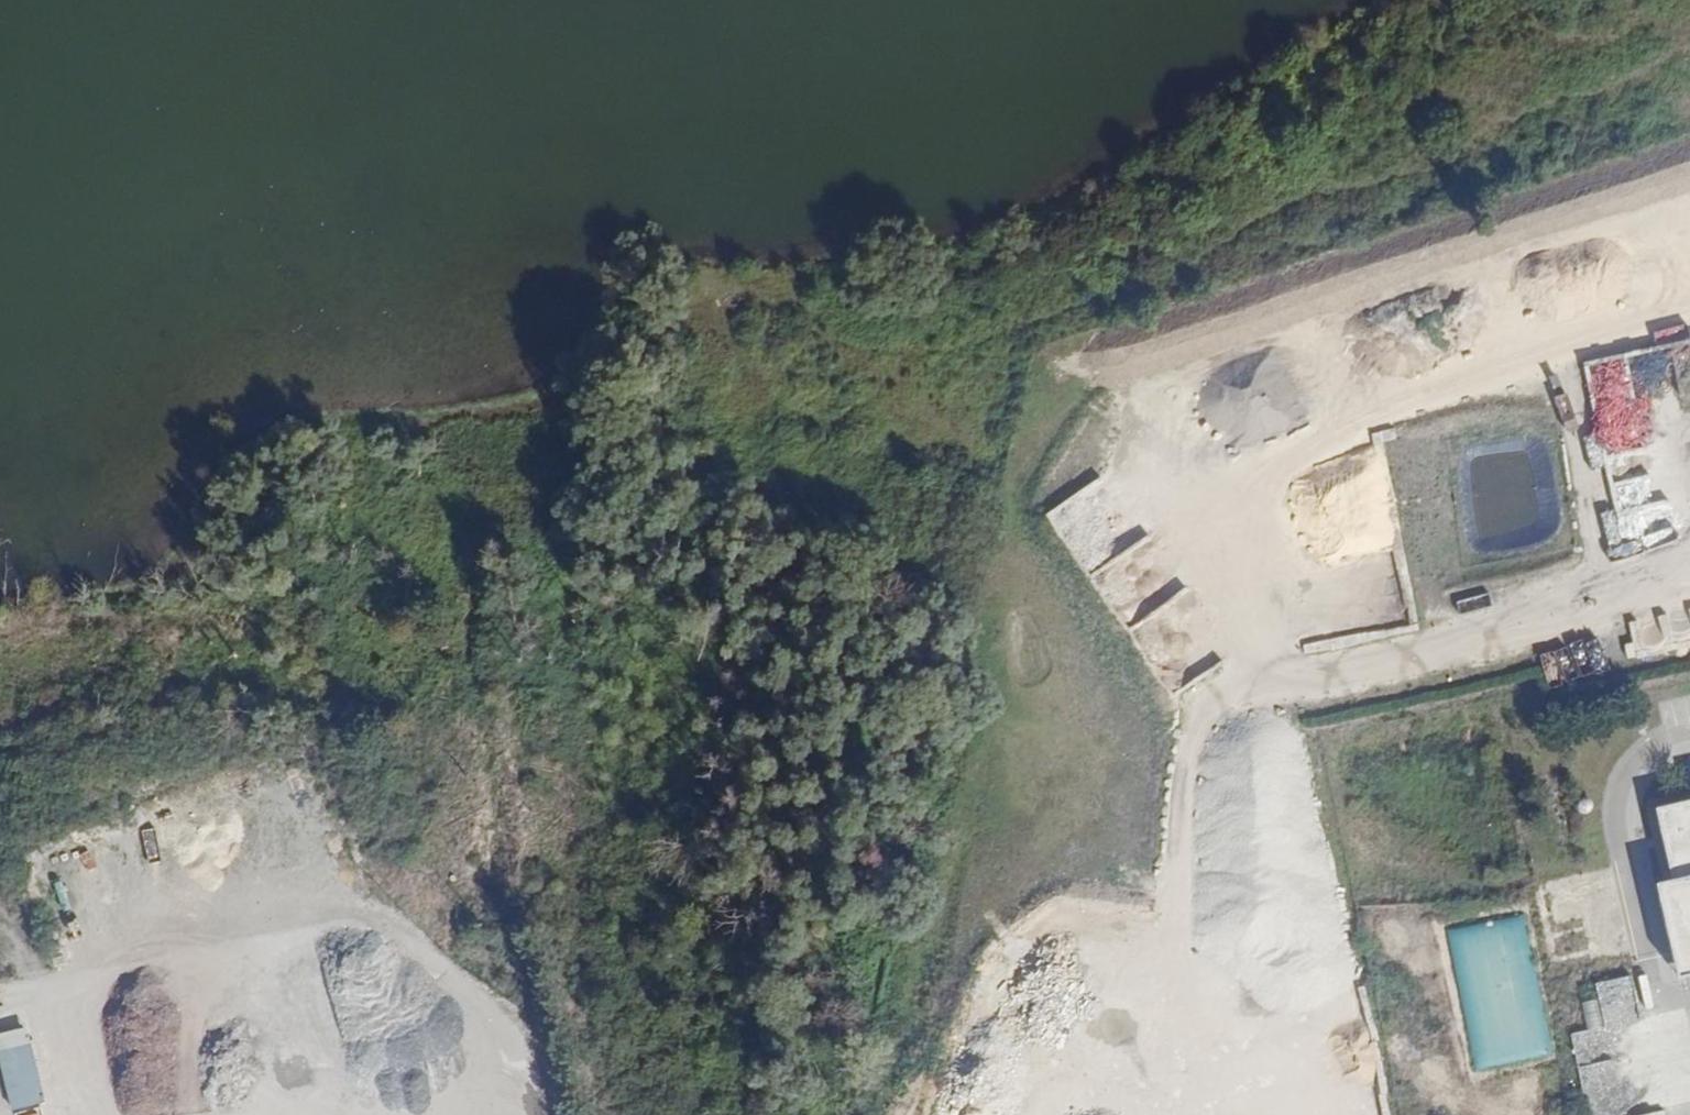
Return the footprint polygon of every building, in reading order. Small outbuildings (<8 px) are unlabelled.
[(1320,485),(1320,528),(1350,528),(1350,538),(1360,538),(1360,514),(1379,514),(1379,497),(1388,498),(1388,466),(1361,466),(1361,500),(1343,500),(1343,485),(1320,485)] [(1628,619),(1631,651),(1662,648),(1660,616),(1628,619)] [(1670,966),(1689,961),(1689,786),(1648,795),(1664,869),(1649,872),(1670,966)] [(1587,1030),(1574,1031),(1575,1057),(1601,1055),(1597,998),(1584,999),(1587,1030)] [(12,1108),(46,1100),(27,1025),(0,1031),(0,1058),(12,1108)] [(1591,1114),(1627,1114),(1626,1098),(1591,1099),(1591,1114)]
